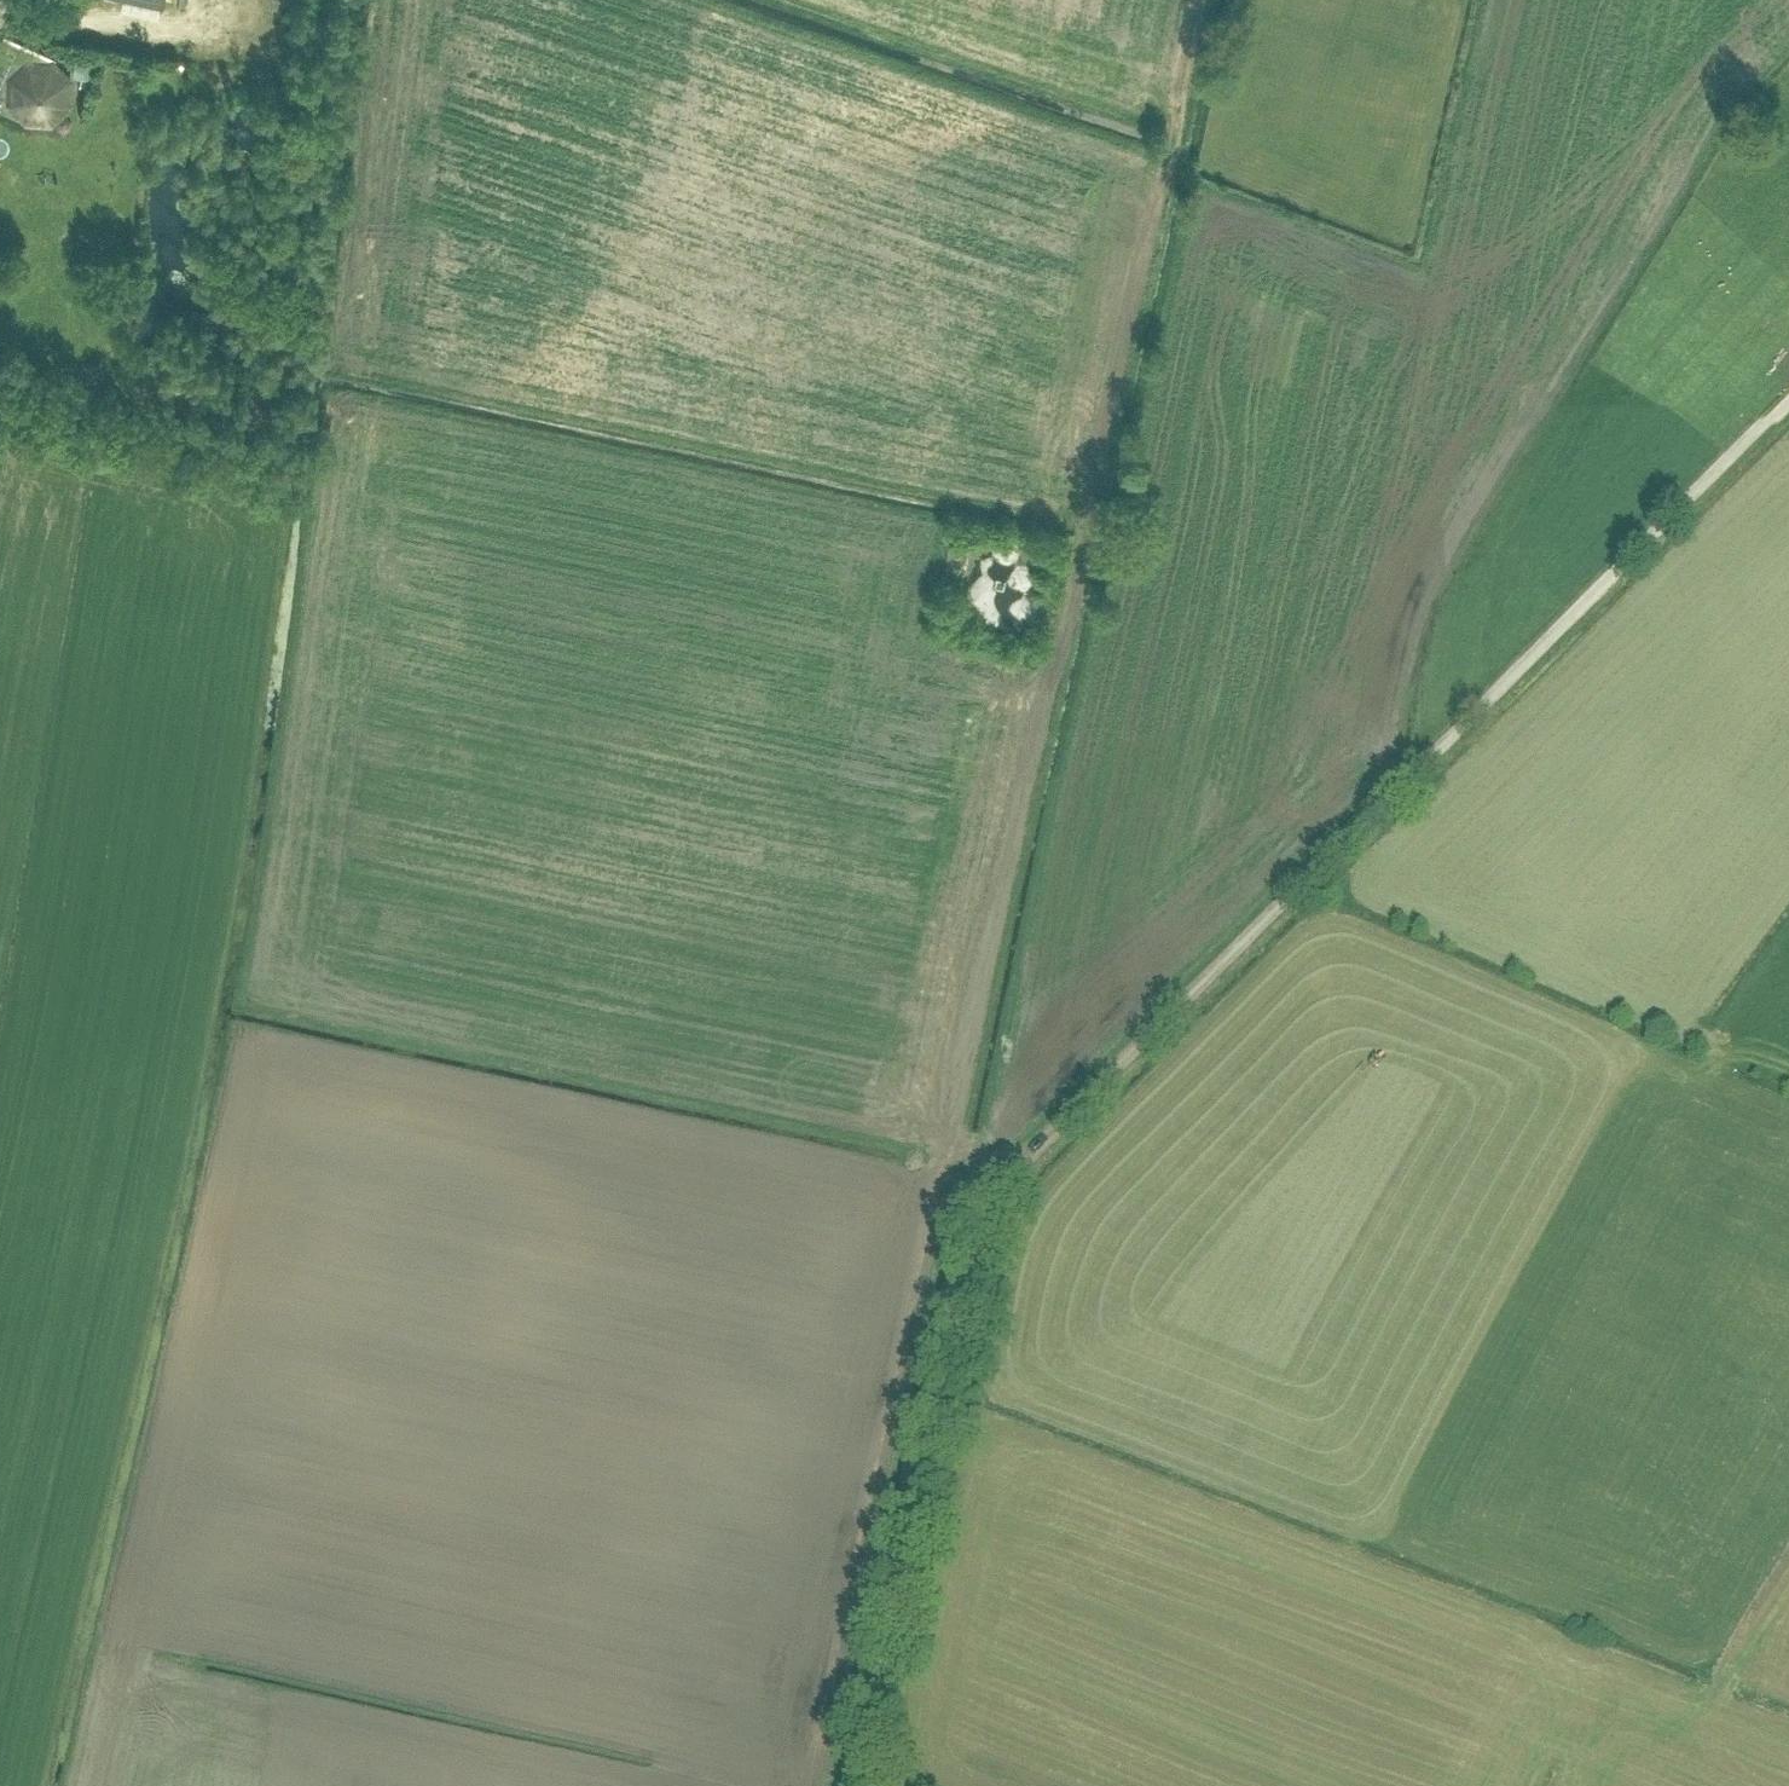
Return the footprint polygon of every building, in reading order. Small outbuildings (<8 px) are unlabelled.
[(72,103),(73,77),(52,57),(44,56),(0,36),(0,108),(17,115),(23,123),(52,124),(72,103)]
